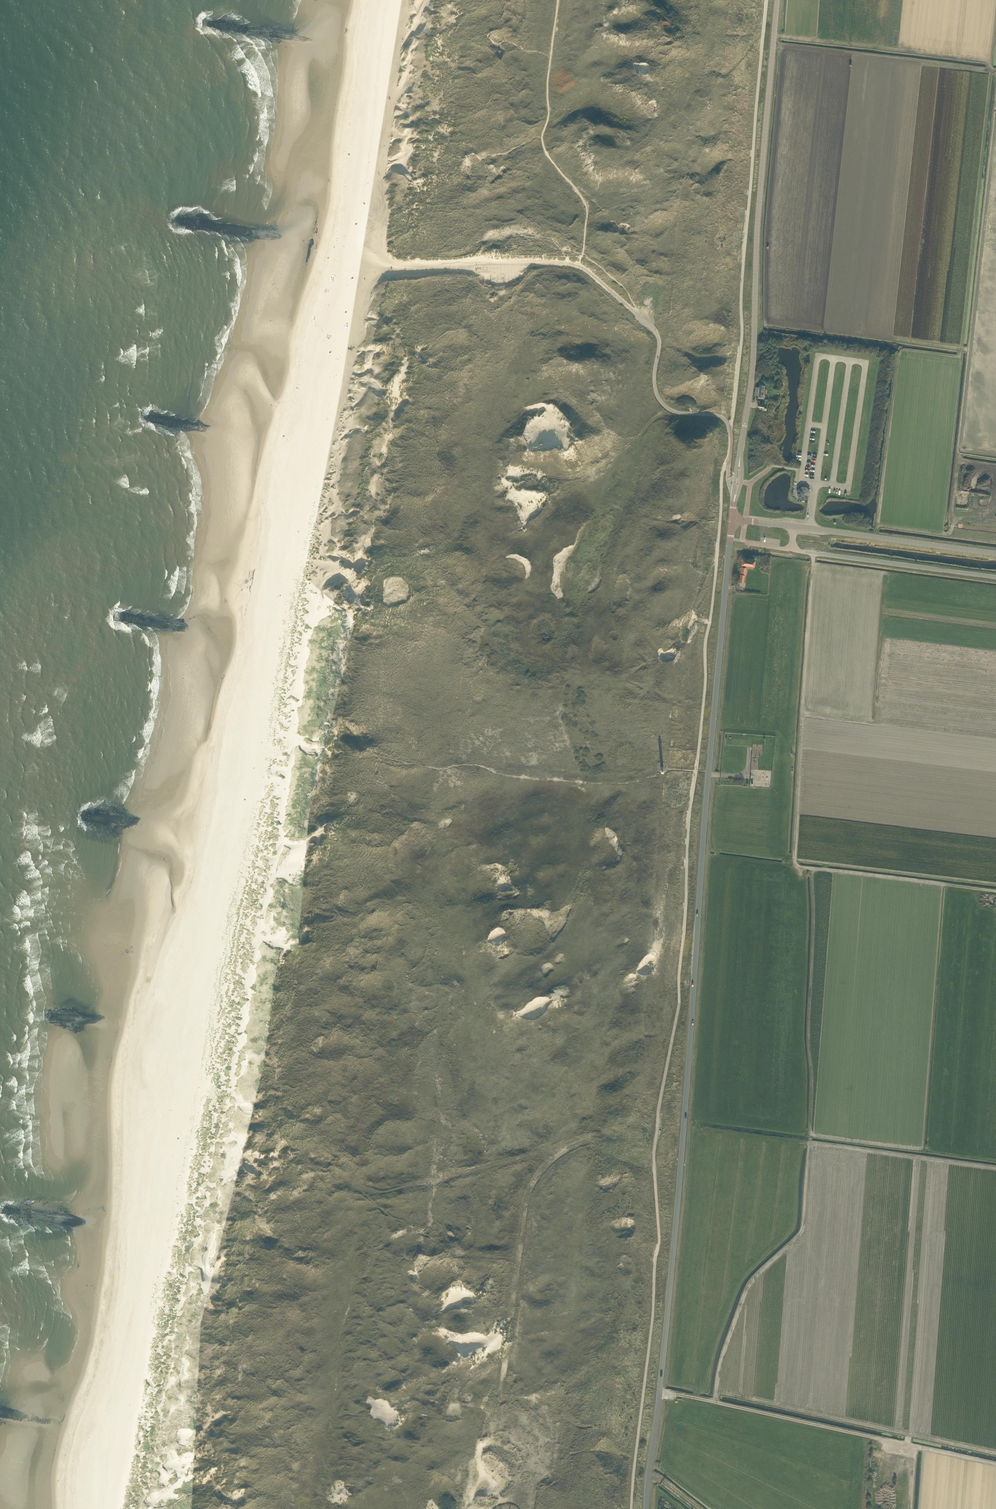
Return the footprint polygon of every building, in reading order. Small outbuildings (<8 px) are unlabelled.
[(763,398),(764,385),(760,384),(759,388),(757,388),(757,387),(756,387),(755,395),(758,395),(758,397),(763,398)] [(809,491),(806,487),(802,486),(798,489),(797,494),(800,498),(805,498),(809,496),(809,491)] [(742,558),(740,572),(745,573),(746,567),(746,564),(754,566),(755,560),(751,559),(750,559),(749,558),(748,559),(742,558)]
